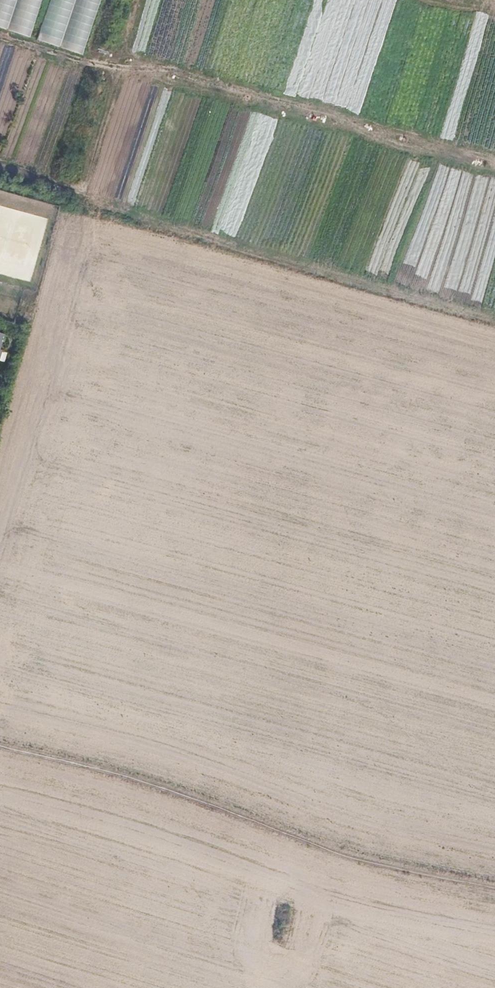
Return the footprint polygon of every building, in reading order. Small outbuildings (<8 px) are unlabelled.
[(8,30),(18,0),(0,0),(0,28),(8,30)] [(8,30),(30,38),(43,0),(18,0),(8,30)] [(37,40),(60,48),(76,0),(51,0),(37,40)] [(60,48),(83,55),(101,0),(76,0),(60,48)]
